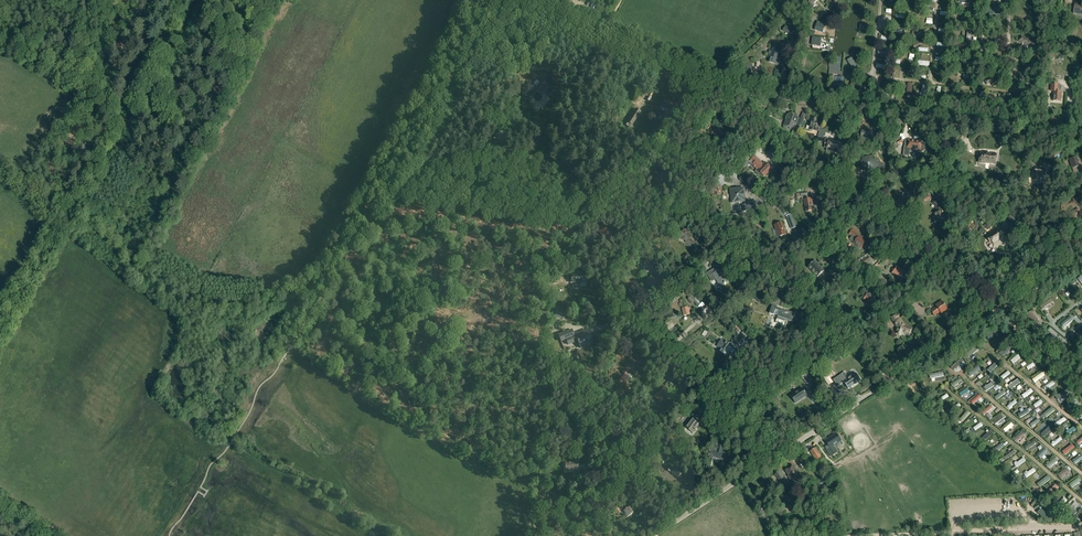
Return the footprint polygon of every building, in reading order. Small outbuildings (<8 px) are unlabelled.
[(1075,3),(1074,13),(1081,14),(1081,4),(1075,3)] [(825,25),(818,23),(815,30),(823,33),(825,25)] [(786,26),(783,31),(789,35),(792,30),(786,26)] [(913,34),(910,36),(912,40),(917,37),(923,34),(921,30),(916,33),(913,34)] [(812,45),(820,46),(821,38),(813,37),(812,45)] [(1035,44),(1028,40),(1022,37),(1019,41),(1023,43),(1022,45),(1025,47),(1027,48),(1028,46),(1032,48),(1035,44)] [(794,53),(798,42),(791,39),(790,42),(789,42),(788,48),(787,50),(794,53)] [(770,57),(768,62),(779,65),(780,59),(777,58),(779,53),(779,52),(782,53),(784,47),(774,44),(772,50),(772,51),(770,50),(768,56),(770,57)] [(854,71),(858,69),(852,58),(848,61),(854,71)] [(997,72),(991,76),(984,80),(987,85),(991,82),(992,84),(995,83),(997,81),(996,80),(1000,77),(997,72)] [(538,85),(535,89),(540,93),(547,84),(542,80),(540,82),(536,80),(534,83),(538,85)] [(1054,92),(1053,101),(1060,101),(1061,92),(1058,92),(1058,85),(1051,84),(1050,91),(1054,92)] [(550,86),(545,93),(549,95),(554,89),(550,86)] [(1011,95),(1007,95),(1007,101),(1003,101),(1003,106),(1010,107),(1011,95)] [(665,122),(670,109),(672,103),(665,101),(663,107),(667,108),(662,121),(665,122)] [(678,105),(672,103),(670,109),(676,111),(678,105)] [(640,112),(636,109),(627,122),(632,125),(640,112)] [(803,113),(796,130),(800,132),(807,114),(803,113)] [(790,117),(788,117),(784,125),(794,129),(799,118),(795,118),(795,115),(790,115),(790,117)] [(816,131),(818,119),(811,118),(809,130),(816,131)] [(722,134),(717,129),(712,133),(717,139),(722,134)] [(861,137),(868,138),(868,142),(875,142),(876,136),(872,136),(873,130),(869,130),(868,131),(862,131),(861,137)] [(825,139),(824,145),(825,145),(824,148),(827,148),(826,151),(833,152),(833,148),(837,149),(836,153),(843,154),(845,143),(840,142),(840,143),(828,141),(828,140),(825,139)] [(906,141),(905,148),(904,148),(903,156),(909,157),(910,148),(920,149),(920,151),(921,152),(922,152),(923,152),(924,151),(925,150),(925,144),(921,143),(915,143),(916,142),(911,141),(911,142),(906,141)] [(996,155),(991,154),(991,156),(985,156),(985,154),(981,153),(980,156),(979,156),(979,163),(995,164),(996,155)] [(755,156),(751,159),(755,162),(753,164),(765,176),(771,170),(765,163),(763,164),(755,156)] [(739,164),(743,168),(750,162),(745,157),(739,164)] [(876,158),(875,159),(873,158),(872,157),(870,157),(868,157),(866,157),(865,158),(863,159),(862,160),(861,162),(861,164),(861,166),(861,167),(862,169),(864,170),(865,169),(866,170),(867,170),(868,171),(870,171),(871,170),(873,173),(875,172),(876,171),(877,169),(878,168),(878,166),(878,164),(878,162),(877,160),(876,158)] [(1070,159),(1072,168),(1079,166),(1076,157),(1070,159)] [(1043,175),(1043,170),(1035,169),(1034,181),(1039,181),(1040,175),(1043,175)] [(656,181),(658,183),(660,182),(662,184),(668,179),(663,174),(661,175),(660,174),(657,176),(659,178),(656,181)] [(745,190),(732,191),(733,204),(745,203),(746,202),(745,190)] [(900,198),(897,201),(899,203),(902,206),(905,203),(906,201),(907,199),(908,200),(912,196),(905,190),(902,194),(903,196),(902,197),(900,198)] [(814,198),(804,200),(806,212),(813,210),(812,203),(815,202),(814,198)] [(934,207),(935,206),(938,212),(934,214),(935,216),(932,217),(934,220),(937,219),(938,221),(945,216),(941,209),(936,199),(932,202),(934,207)] [(746,202),(745,203),(745,204),(742,205),(743,212),(758,210),(756,201),(746,202)] [(1071,212),(1075,219),(1081,216),(1078,209),(1071,212)] [(1007,218),(1013,226),(1014,226),(1015,227),(1019,224),(1018,223),(1016,219),(1017,218),(1014,213),(1007,218)] [(791,229),(796,227),(795,223),(792,216),(787,218),(791,229)] [(786,234),(782,223),(775,225),(779,237),(786,234)] [(604,228),(600,233),(609,239),(613,234),(604,228)] [(1018,232),(1016,228),(1009,233),(1012,237),(1018,232)] [(861,248),(866,241),(862,238),(863,237),(857,233),(858,233),(853,229),(849,234),(852,237),(854,235),(858,238),(854,243),(861,248)] [(680,236),(686,242),(685,243),(692,248),(695,243),(690,239),(692,236),(685,230),(680,236)] [(992,241),(993,244),(1003,238),(1000,232),(988,238),(990,242),(992,241)] [(646,265),(654,256),(651,254),(643,263),(646,265)] [(861,269),(872,262),(868,256),(861,260),(860,259),(857,261),(858,263),(857,263),(861,269)] [(651,266),(658,272),(663,266),(655,260),(651,266)] [(818,277),(825,271),(816,261),(808,267),(818,277)] [(669,264),(683,276),(687,271),(684,269),(683,271),(678,266),(677,267),(674,264),(674,265),(671,262),(669,264)] [(729,281),(723,273),(727,270),(725,267),(721,270),(721,269),(713,274),(718,282),(719,282),(721,286),(729,281)] [(903,272),(897,268),(892,273),(898,278),(898,279),(902,282),(905,278),(908,274),(904,271),(903,272)] [(572,282),(586,282),(586,273),(573,273),(572,282)] [(664,277),(659,273),(655,279),(652,277),(647,284),(653,288),(656,285),(657,286),(664,277)] [(914,291),(928,282),(925,279),(922,281),(920,278),(912,283),(913,285),(911,286),(912,288),(911,288),(912,290),(913,290),(914,291)] [(1070,287),(1067,289),(1074,299),(1077,296),(1070,287)] [(872,298),(869,296),(871,293),(868,290),(862,298),(865,301),(866,300),(872,304),(875,300),(874,299),(875,299),(873,297),(872,298)] [(687,301),(692,307),(697,303),(692,296),(687,301)] [(903,306),(909,311),(915,303),(910,298),(903,306)] [(1050,298),(1039,307),(1042,310),(1052,302),(1050,298)] [(934,315),(940,311),(941,313),(947,309),(942,302),(936,306),(937,308),(932,312),(934,315)] [(707,306),(699,312),(706,320),(714,314),(707,306)] [(795,314),(772,306),(769,314),(774,315),(774,314),(778,316),(778,317),(792,322),(795,314)] [(566,311),(556,310),(555,318),(565,319),(566,311)] [(1027,315),(1036,326),(1039,323),(1031,313),(1027,315)] [(901,335),(903,332),(910,335),(912,329),(905,326),(898,315),(897,316),(896,315),(891,318),(898,329),(896,333),(901,335)] [(1061,325),(1064,328),(1073,321),(1070,318),(1061,325)] [(987,336),(989,340),(1000,332),(997,329),(987,336)] [(581,333),(576,335),(575,336),(572,330),(559,335),(560,338),(563,337),(564,340),(566,339),(568,344),(578,340),(578,341),(580,340),(583,348),(588,346),(587,344),(592,342),(591,338),(590,338),(588,334),(582,336),(581,333)] [(1049,338),(1059,347),(1062,343),(1052,335),(1049,338)] [(755,341),(749,337),(743,347),(749,350),(755,341)] [(719,352),(725,356),(728,352),(732,354),(731,355),(735,358),(739,351),(735,349),(735,350),(731,347),(732,345),(726,341),(725,343),(721,340),(717,346),(721,349),(719,352)] [(966,354),(969,357),(980,349),(977,345),(966,354)] [(999,353),(1002,356),(1011,348),(1008,345),(999,353)] [(1013,364),(1020,358),(1018,355),(1010,361),(1013,364)] [(634,365),(637,362),(632,356),(628,360),(634,365)] [(963,362),(960,359),(951,368),(953,371),(956,368),(957,369),(959,367),(958,366),(963,362)] [(637,373),(634,370),(635,369),(631,365),(623,372),(626,375),(630,372),(633,376),(637,373)] [(1008,371),(1000,377),(1002,380),(1010,374),(1008,371)] [(985,376),(983,373),(974,379),(976,382),(985,376)] [(1035,382),(1044,376),(1042,373),(1033,380),(1035,382)] [(813,381),(808,374),(802,378),(808,385),(813,381)] [(848,390),(861,382),(856,374),(846,381),(843,375),(834,381),(838,388),(843,385),(842,384),(844,383),(848,390)] [(672,378),(667,383),(669,385),(674,389),(677,386),(672,382),(674,380),(672,378)] [(960,385),(962,383),(961,382),(962,382),(960,378),(951,384),(953,387),(959,383),(960,385)] [(1007,387),(1010,390),(1015,386),(1020,383),(1018,380),(1013,383),(1007,387)] [(1044,387),(1046,390),(1055,384),(1053,381),(1044,387)] [(984,388),(986,392),(995,386),(992,383),(984,388)] [(665,387),(659,393),(655,397),(660,402),(664,398),(663,397),(669,391),(665,387)] [(802,388),(791,396),(796,404),(807,396),(802,388)] [(959,394),(961,397),(964,396),(966,394),(967,395),(968,394),(968,393),(969,392),(967,388),(959,394)] [(1030,389),(1021,396),(1024,399),(1033,392),(1030,389)] [(1001,392),(999,394),(995,398),(997,400),(1006,393),(1004,390),(1001,392)] [(1069,393),(1067,390),(1056,397),(1058,400),(1069,393)] [(978,396),(977,396),(970,402),(973,405),(980,398),(978,396)] [(1009,409),(1017,403),(1015,400),(1007,407),(1009,409)] [(1033,406),(1035,408),(1042,403),(1040,400),(1033,406)] [(1078,403),(1075,400),(1067,405),(1069,409),(1074,405),(1075,406),(1077,405),(1076,404),(1078,403)] [(982,413),(984,415),(992,408),(990,406),(982,413)] [(1043,415),(1045,418),(1054,411),(1051,408),(1043,415)] [(1020,418),(1029,413),(1027,409),(1018,415),(1020,418)] [(967,412),(959,421),(962,423),(970,414),(967,412)] [(1001,422),(1003,420),(1002,419),(1003,418),(1001,415),(994,421),(996,424),(1000,421),(1001,422)] [(685,428),(692,433),(700,423),(693,418),(685,428)] [(1064,418),(1054,425),(1056,427),(1065,421),(1064,418)] [(1030,424),(1032,427),(1040,422),(1038,419),(1030,424)] [(980,423),(973,428),(975,431),(982,426),(980,423)] [(1011,423),(1003,430),(1005,433),(1013,426),(1011,423)] [(1041,435),(1044,438),(1054,428),(1051,425),(1041,435)] [(1074,427),(1065,433),(1068,436),(1076,430),(1074,427)] [(991,431),(989,432),(988,430),(986,432),(987,434),(983,438),(985,441),(993,434),(991,431)] [(1014,440),(1016,443),(1022,438),(1023,439),(1025,438),(1023,437),(1025,436),(1022,432),(1014,440)] [(837,434),(826,441),(830,448),(827,451),(831,457),(838,453),(834,446),(841,441),(837,434)] [(1052,444),(1051,445),(1053,447),(1062,440),(1060,438),(1054,442),(1053,442),(1051,443),(1052,444)] [(1034,441),(1024,448),(1026,450),(1036,444),(1034,441)] [(724,443),(720,442),(719,443),(715,442),(715,445),(714,445),(713,448),(710,447),(708,458),(713,459),(713,457),(723,460),(725,453),(722,452),(724,443)] [(1002,443),(994,450),(996,453),(1004,446),(1002,443)] [(1063,451),(1065,455),(1074,448),(1072,445),(1063,451)] [(816,448),(810,452),(816,462),(823,458),(819,453),(818,451),(816,448)] [(1041,458),(1047,450),(1045,448),(1038,455),(1041,458)] [(665,459),(669,456),(664,450),(660,453),(665,459)] [(1005,457),(1006,457),(1007,459),(1016,453),(1014,451),(1005,457)] [(1014,465),(1016,468),(1026,461),(1023,458),(1017,463),(1016,462),(1014,463),(1015,464),(1014,465)] [(1057,462),(1055,458),(1046,465),(1049,468),(1057,462)] [(566,469),(574,469),(574,474),(579,474),(578,463),(566,464),(566,469)] [(670,471),(672,470),(678,477),(683,472),(678,467),(676,469),(672,464),(667,468),(670,471)] [(788,476),(792,482),(801,476),(797,470),(796,471),(793,466),(786,471),(789,476),(788,476)] [(1025,472),(1026,474),(1024,475),(1026,478),(1035,472),(1033,469),(1028,472),(1027,471),(1025,472)] [(1057,475),(1060,479),(1069,472),(1067,469),(1057,475)] [(784,478),(780,472),(775,475),(779,481),(784,478)] [(1037,484),(1040,488),(1050,479),(1048,476),(1037,484)] [(822,478),(815,483),(818,488),(826,483),(822,478)] [(1079,478),(1069,485),(1071,488),(1081,481),(1079,478)] [(1047,493),(1050,496),(1059,487),(1056,484),(1047,493)] [(1059,510),(1067,501),(1064,498),(1056,507),(1059,510)] [(1078,505),(1070,515),(1072,517),(1081,508),(1078,505)] [(623,509),(620,510),(620,511),(618,508),(614,510),(617,515),(621,513),(622,514),(624,513),(627,517),(633,513),(629,507),(624,510),(623,509)]
